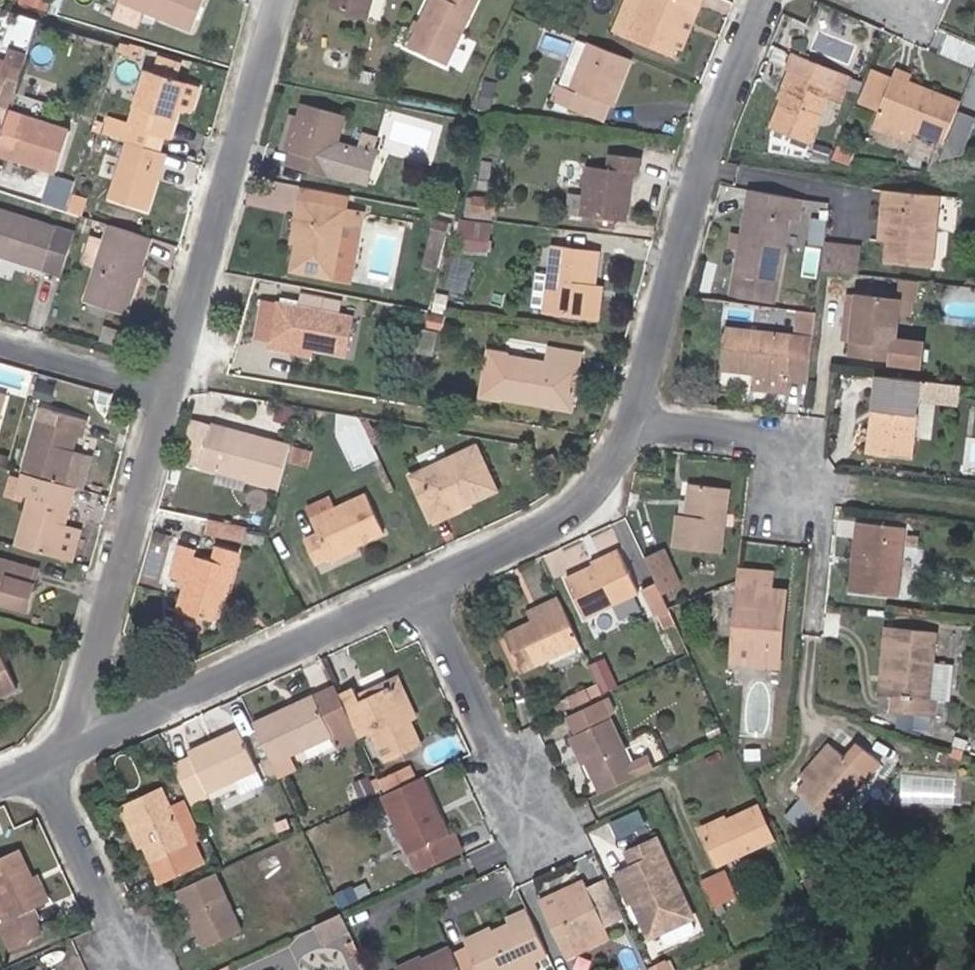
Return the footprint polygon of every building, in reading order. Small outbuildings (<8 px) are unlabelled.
[(112,17),(138,27),(144,12),(191,30),(204,0),(118,0),(112,17)] [(372,0),(331,0),(329,7),(367,18),(372,0)] [(472,11),(449,0),(430,0),(420,22),(415,33),(408,47),(446,65),(472,11)] [(477,0),(449,0),(472,11),(477,0)] [(643,0),(626,0),(613,32),(627,38),(643,0)] [(692,4),(699,7),(702,0),(643,0),(627,38),(672,56),(675,48),(692,4)] [(681,51),(699,7),(692,4),(675,48),(681,51)] [(415,33),(420,22),(414,20),(409,30),(415,33)] [(464,35),(452,64),(464,69),(476,39),(464,35)] [(612,106),(631,59),(589,41),(571,89),(559,85),(553,102),(584,114),(590,98),(609,105),(612,106)] [(27,56),(8,49),(4,61),(0,60),(0,105),(10,108),(27,56)] [(781,100),(798,57),(792,54),(785,70),(788,72),(778,99),(781,100)] [(841,102),(850,78),(798,57),(781,100),(770,128),(809,144),(827,97),(841,102)] [(168,139),(187,82),(146,69),(129,123),(108,117),(104,134),(127,141),(160,152),(164,138),(168,139)] [(947,137),(960,103),(942,96),(939,101),(925,95),(928,90),(908,82),(911,76),(897,70),(878,117),(913,131),(945,144),(947,137)] [(489,113),(496,83),(484,81),(477,109),(489,113)] [(939,101),(942,96),(928,90),(925,95),(939,101)] [(602,122),(609,105),(590,98),(584,114),(602,122)] [(359,146),(338,140),(345,115),(302,103),(298,116),(289,152),(290,152),(295,153),(292,167),(349,183),(349,181),(359,146)] [(70,131),(9,111),(0,140),(0,155),(57,173),(70,131)] [(289,152),(298,116),(291,114),(281,149),(289,152)] [(910,143),(913,131),(878,117),(874,129),(910,143)] [(948,166),(956,146),(957,141),(947,137),(945,144),(938,162),(948,166)] [(147,211),(166,154),(160,152),(127,141),(109,199),(147,211)] [(367,186),(377,148),(359,144),(359,146),(349,181),(367,186)] [(292,167),(295,153),(290,152),(287,166),(292,167)] [(625,222),(631,172),(639,173),(640,157),(610,154),(608,169),(587,166),(584,195),(581,216),(597,219),(615,221),(625,222)] [(489,189),(491,173),(481,172),(479,187),(489,189)] [(774,304),(793,197),(750,189),(731,296),(774,304)] [(887,242),(892,191),(883,190),(879,241),(887,242)] [(933,266),(939,196),(892,191),(887,242),(885,262),(933,266)] [(581,216),(584,195),(569,193),(567,214),(581,216)] [(496,216),(497,199),(473,196),(471,213),(496,216)] [(350,283),(363,213),(345,210),(301,202),(299,201),(290,243),(296,245),(291,271),(334,280),(350,283)] [(75,234),(0,210),(0,256),(61,276),(75,234)] [(435,270),(449,223),(435,219),(423,266),(423,267),(435,270)] [(615,229),(615,221),(597,219),(597,226),(615,229)] [(474,240),(476,225),(460,222),(457,242),(473,243),(474,240)] [(142,265),(150,238),(109,225),(85,301),(126,315),(138,277),(142,265)] [(859,275),(862,246),(825,242),(822,270),(859,275)] [(590,317),(594,287),(599,253),(553,247),(549,273),(545,311),(565,314),(565,316),(575,318),(575,315),(590,317)] [(143,278),(147,267),(142,265),(138,277),(143,278)] [(545,311),(549,273),(534,271),(529,309),(545,311)] [(597,318),(601,288),(594,287),(590,317),(597,318)] [(339,314),(342,300),(300,292),(298,306),(339,314)] [(851,342),(855,295),(846,294),(841,341),(851,342)] [(920,367),(923,342),(895,339),(899,301),(855,295),(851,342),(849,357),(890,362),(890,363),(920,367)] [(269,341),(276,303),(261,300),(254,338),(269,341)] [(346,356),(353,317),(339,314),(298,306),(276,303),(269,341),(268,348),(285,351),(287,344),(314,349),(346,356)] [(814,337),(816,312),(796,310),(794,335),(814,337)] [(443,331),(445,317),(428,314),(426,328),(443,331)] [(417,342),(420,327),(409,325),(406,340),(417,342)] [(117,346),(121,331),(104,326),(100,340),(117,346)] [(808,384),(814,337),(794,335),(725,328),(720,370),(753,373),(751,390),(784,393),(785,380),(791,381),(808,384)] [(433,352),(437,332),(422,329),(419,350),(433,352)] [(314,349),(287,344),(285,351),(312,357),(314,349)] [(573,405),(579,367),(579,366),(581,354),(549,348),(546,363),(509,357),(509,355),(488,351),(480,396),(501,400),(501,398),(538,404),(538,399),(573,405)] [(919,396),(920,381),(876,375),(867,453),(912,459),(919,396)] [(933,398),(935,383),(920,381),(919,396),(933,398)] [(573,405),(538,399),(538,404),(572,410),(573,405)] [(290,424),(295,408),(279,405),(275,420),(290,424)] [(40,407),(22,473),(73,487),(81,489),(90,457),(71,452),(75,432),(82,434),(86,420),(40,407)] [(200,468),(211,424),(193,420),(182,462),(200,468)] [(277,488),(288,444),(211,424),(200,468),(216,472),(246,480),(277,488)] [(385,438),(379,426),(368,431),(374,444),(385,438)] [(304,465),(308,450),(293,446),(289,462),(304,465)] [(496,490),(476,446),(410,477),(430,520),(458,508),(456,501),(479,491),(482,497),(496,490)] [(9,456),(0,454),(0,465),(6,466),(9,456)] [(243,492),(246,480),(216,472),(213,484),(243,492)] [(80,529),(65,526),(69,508),(68,508),(73,487),(22,473),(21,473),(19,479),(15,494),(23,496),(29,497),(16,546),(71,562),(80,529)] [(15,494),(19,479),(10,477),(5,496),(21,501),(23,496),(15,494)] [(693,516),(696,485),(689,484),(685,516),(693,516)] [(721,553),(729,489),(696,485),(693,516),(685,516),(677,515),(673,547),(721,553)] [(458,508),(482,497),(479,491),(456,501),(458,508)] [(384,534),(366,494),(335,508),(311,519),(317,533),(303,540),(315,565),(329,559),(330,560),(356,547),(384,534)] [(335,508),(329,496),(306,508),(311,519),(335,508)] [(432,524),(460,512),(458,508),(430,520),(432,524)] [(245,527),(209,519),(206,534),(243,541),(243,540),(245,532),(245,527)] [(903,535),(904,527),(857,522),(854,558),(864,559),(860,593),(897,597),(902,546),(903,535)] [(263,545),(265,537),(245,532),(243,540),(263,545)] [(918,548),(919,536),(903,535),(902,546),(918,548)] [(225,599),(238,552),(217,546),(212,561),(194,556),(197,550),(179,545),(170,578),(185,582),(177,611),(213,621),(219,598),(225,599)] [(332,564),(359,552),(356,547),(330,560),(332,564)] [(681,586),(663,548),(644,558),(656,583),(661,595),(681,586)] [(592,566),(620,553),(619,550),(591,564),(592,566)] [(639,592),(620,553),(592,566),(565,579),(584,618),(639,592)] [(860,593),(864,559),(854,558),(850,592),(860,593)] [(37,570),(0,560),(0,603),(26,610),(37,570)] [(772,667),(776,610),(784,611),(786,591),(771,589),(772,572),(740,570),(732,663),(772,667)] [(661,595),(656,583),(642,590),(655,618),(657,617),(669,612),(667,609),(661,595)] [(579,644),(558,598),(527,613),(531,623),(503,635),(504,638),(519,669),(521,672),(579,644)] [(779,668),(784,611),(776,610),(772,667),(779,668)] [(682,640),(669,612),(657,617),(671,646),(682,640)] [(883,696),(890,627),(885,627),(878,695),(883,696)] [(947,701),(951,665),(933,662),(936,632),(890,627),(883,696),(892,697),(891,712),(935,716),(935,715),(937,700),(945,701),(947,701)] [(519,669),(504,638),(500,640),(514,671),(519,669)] [(15,690),(0,657),(0,697),(15,690)] [(417,719),(397,675),(356,694),(359,701),(394,684),(411,722),(417,719)] [(411,722),(394,684),(359,701),(356,694),(354,688),(339,695),(359,738),(372,733),(385,761),(421,744),(411,722)] [(590,700),(603,694),(598,684),(585,689),(590,700)] [(289,756),(331,737),(336,748),(359,738),(339,695),(334,685),(253,723),(278,779),(296,771),(289,756)] [(590,700),(585,689),(567,698),(572,707),(572,708),(590,700)] [(573,736),(600,794),(639,776),(655,769),(647,754),(632,762),(611,717),(616,715),(607,697),(566,717),(574,735),(573,736)] [(572,707),(567,698),(553,705),(557,714),(572,707)] [(944,717),(945,701),(937,700),(935,715),(944,717)] [(727,736),(720,722),(704,729),(711,744),(727,736)] [(257,769),(239,729),(188,752),(190,757),(173,765),(191,804),(209,796),(206,793),(233,780),(257,769)] [(806,783),(836,749),(830,744),(800,778),(806,783)] [(830,822),(868,777),(836,749),(806,783),(797,793),(830,822)] [(960,759),(962,753),(952,749),(951,756),(960,759)] [(384,793),(415,779),(410,766),(379,780),(379,781),(384,793)] [(264,785),(257,769),(233,780),(240,796),(264,785)] [(450,835),(423,777),(385,795),(381,796),(408,854),(417,849),(425,867),(463,850),(454,833),(450,835)] [(189,846),(170,806),(161,787),(124,804),(144,847),(151,862),(157,859),(166,879),(203,862),(195,843),(189,846)] [(201,840),(183,800),(170,806),(189,846),(195,843),(201,840)] [(144,847),(124,804),(119,807),(139,850),(144,847)] [(717,867),(775,840),(758,804),(727,819),(700,832),(717,867)] [(618,835),(645,822),(639,809),(612,821),(618,835)] [(700,832),(727,819),(726,815),(698,829),(700,832)] [(694,918),(657,838),(625,853),(631,867),(618,873),(631,902),(641,898),(649,916),(640,920),(649,939),(660,934),(691,919),(694,918)] [(31,877),(18,849),(0,858),(0,911),(5,921),(0,923),(0,927),(10,950),(44,934),(38,920),(41,918),(36,907),(44,904),(31,877)] [(425,867),(417,849),(408,854),(406,854),(415,873),(425,867)] [(166,879),(157,859),(151,862),(159,882),(166,879)] [(738,896),(726,871),(701,883),(713,908),(738,896)] [(242,930),(216,873),(177,890),(203,948),(242,930)] [(631,902),(618,873),(614,874),(628,903),(631,902)] [(49,902),(36,875),(31,877),(44,904),(49,902)] [(543,910),(587,889),(583,880),(538,901),(543,910)] [(605,927),(623,918),(607,882),(588,890),(605,927)] [(588,890),(587,889),(543,910),(565,958),(610,937),(605,927),(588,890)] [(649,916),(641,898),(631,902),(640,920),(649,916)] [(508,923),(528,914),(526,909),(506,919),(508,923)] [(341,914),(315,925),(323,942),(348,930),(341,914)] [(535,960),(547,954),(528,914),(508,923),(493,931),(465,944),(467,948),(453,955),(460,969),(540,969),(535,960)] [(696,929),(691,919),(660,934),(664,943),(670,945),(693,934),(696,929)] [(465,944),(493,931),(491,927),(464,940),(465,944)] [(358,969),(367,969),(356,946),(349,949),(358,969)] [(450,948),(423,960),(401,969),(460,969),(453,955),(450,948)] [(423,960),(421,957),(395,969),(401,969),(423,960)] [(665,960),(650,968),(651,969),(670,969),(666,962),(665,960)] [(671,960),(666,962),(670,969),(675,969),(671,960)]
